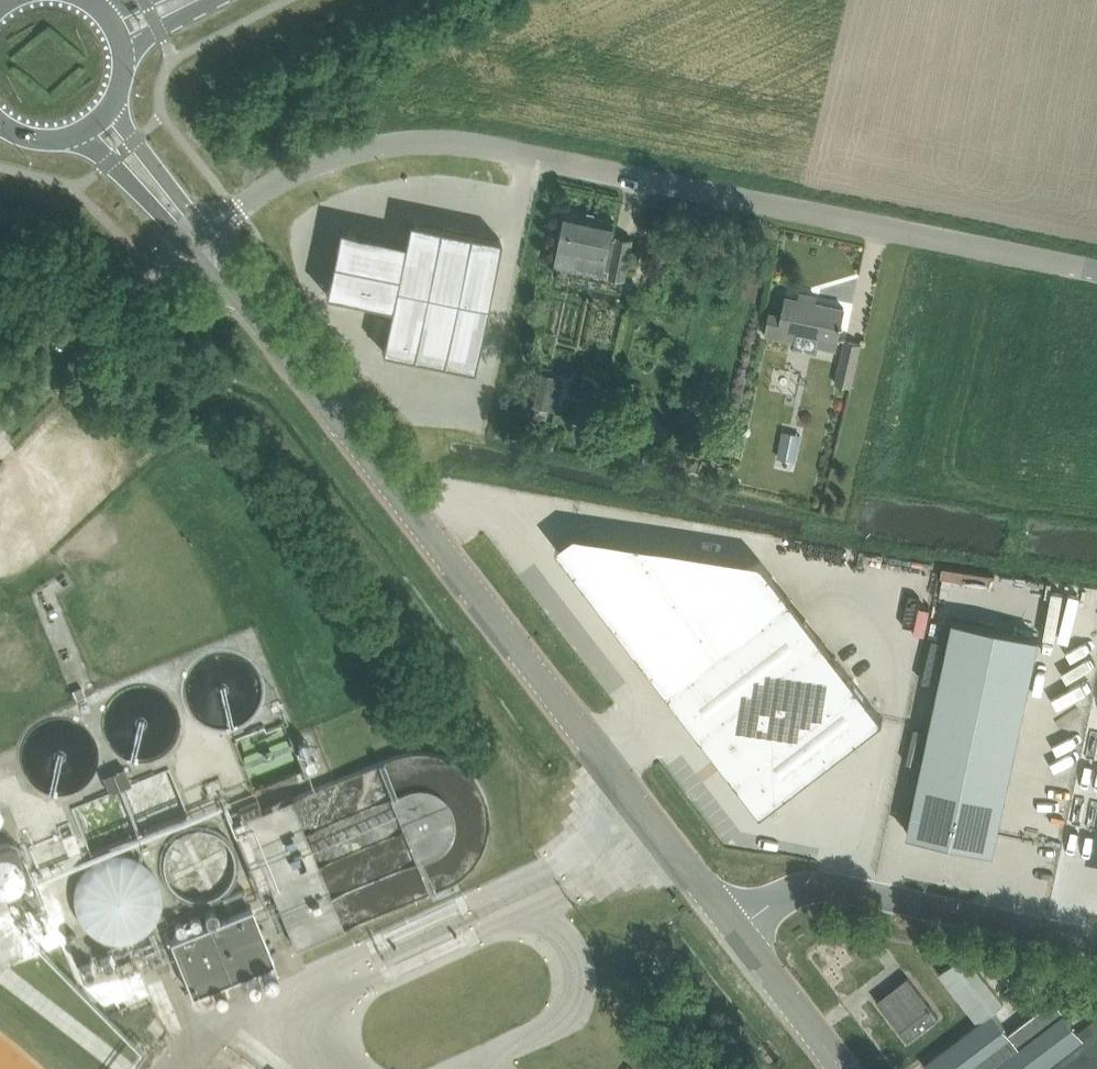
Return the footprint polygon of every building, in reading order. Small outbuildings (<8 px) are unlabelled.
[(566,209),(558,249),(580,253),(577,268),(625,278),(634,238),(617,234),(616,237),(612,236),(615,220),(566,209)] [(333,279),(398,293),(384,358),(475,377),(503,247),(347,214),(333,279)] [(771,311),(766,335),(797,341),(799,330),(819,334),(816,345),(836,349),(845,306),(787,294),(783,313),(771,311)] [(852,386),(862,343),(845,338),(834,382),(852,386)] [(534,404),(536,405),(533,416),(547,419),(549,408),(557,410),(564,376),(541,371),(534,404)] [(689,421),(692,411),(678,408),(675,418),(689,421)] [(783,429),(778,455),(797,459),(802,433),(783,429)] [(792,596),(669,690),(762,812),(884,719),(792,596)] [(1040,635),(954,617),(908,832),(994,850),(1040,635)] [(103,776),(110,793),(132,784),(124,767),(103,776)] [(204,783),(210,798),(225,791),(219,777),(204,783)] [(296,946),(344,926),(291,798),(262,810),(258,800),(240,807),(244,817),(233,822),(260,886),(269,882),(296,946)] [(6,875),(55,861),(51,846),(38,850),(34,832),(0,841),(0,853),(6,875)] [(1096,875),(1096,835),(1089,873),(1096,875)] [(40,889),(16,899),(21,911),(44,901),(40,889)] [(250,902),(218,915),(218,913),(218,911),(217,910),(216,908),(215,908),(213,907),(211,907),(210,907),(209,907),(207,908),(206,910),(205,912),(204,914),(204,916),(205,917),(206,919),(207,920),(168,937),(191,990),(273,955),(250,902)] [(1004,1002),(968,954),(966,952),(964,953),(940,972),(978,1022),(994,1009),(1004,1002)] [(908,976),(877,999),(908,1039),(938,1016),(908,976)] [(1096,1037),(1096,1017),(1079,1030),(1054,997),(1010,1030),(993,1012),(926,1063),(930,1068),(1055,1068),(1096,1037)] [(1055,1068),(1096,1068),(1096,1037),(1055,1068)]
